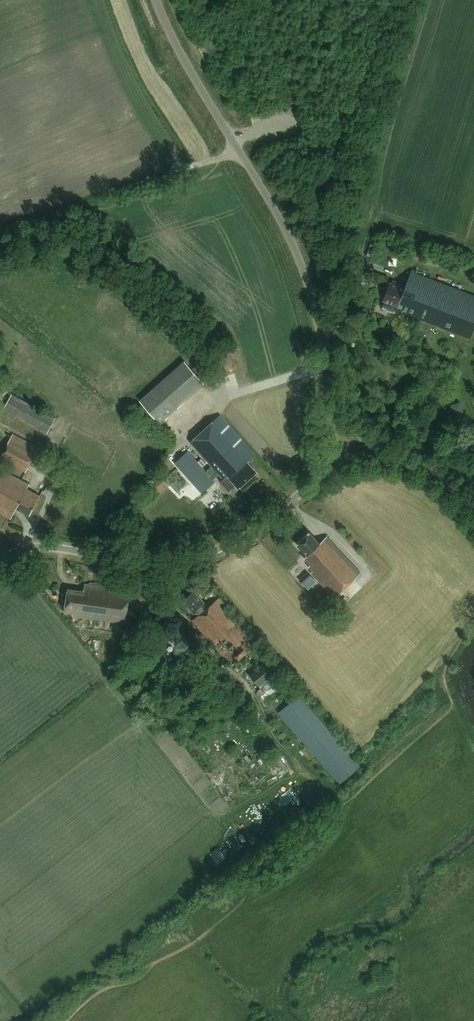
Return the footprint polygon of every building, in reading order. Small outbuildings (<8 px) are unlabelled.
[(372,256),(375,244),(369,243),(366,255),(372,256)] [(395,314),(397,310),(470,340),(473,330),(473,296),(412,271),(406,286),(393,281),(392,283),(390,283),(383,300),(385,301),(382,309),(395,314)] [(8,349),(17,338),(11,333),(2,343),(8,349)] [(159,424),(204,384),(184,361),(139,401),(159,424)] [(45,434),(54,418),(11,395),(2,411),(45,434)] [(190,443),(212,467),(206,472),(189,452),(176,463),(202,494),(215,483),(213,480),(219,475),(223,481),(221,483),(229,492),(237,486),(239,488),(256,473),(247,462),(254,455),(220,416),(190,443)] [(36,451),(9,438),(0,455),(0,460),(25,472),(36,451)] [(37,497),(25,490),(28,485),(0,471),(0,515),(9,520),(15,509),(27,516),(37,497)] [(164,480),(160,476),(151,484),(154,488),(164,480)] [(334,599),(359,575),(325,538),(318,545),(307,533),(295,545),(307,556),(304,559),(311,566),(308,568),(312,572),(310,574),(334,599)] [(306,581),(311,576),(306,571),(301,576),(306,581)] [(125,624),(129,591),(83,584),(82,592),(67,589),(63,612),(71,613),(71,617),(89,620),(89,619),(125,624)] [(230,667),(254,645),(216,601),(207,608),(193,591),(182,601),(188,608),(187,609),(195,618),(191,622),(230,667)] [(259,687),(277,672),(268,660),(249,675),(259,687)] [(264,700),(284,683),(277,675),(257,692),(264,700)] [(299,696),(278,714),(339,784),(360,767),(299,696)] [(278,736),(283,744),(291,738),(286,730),(278,736)]
